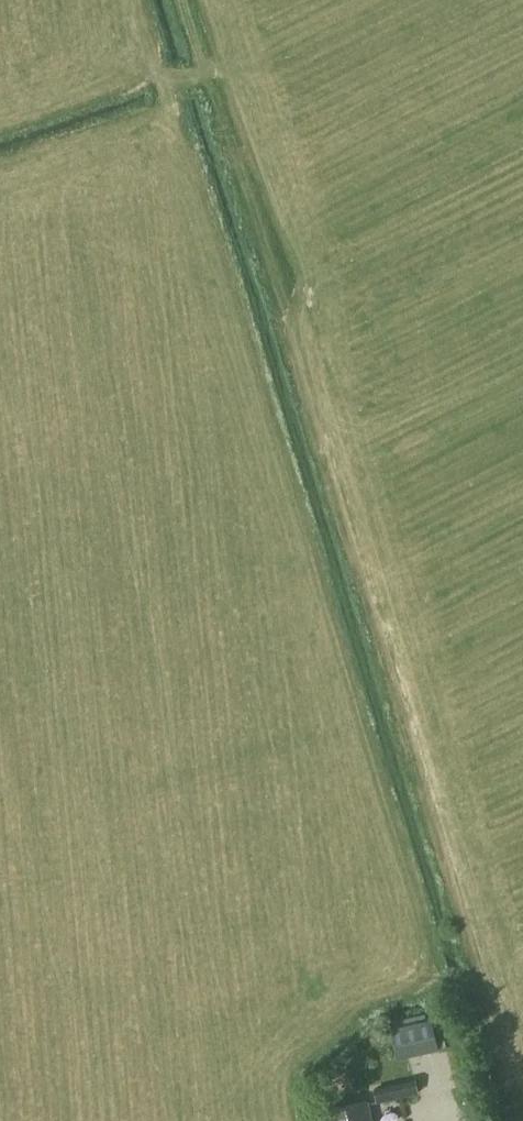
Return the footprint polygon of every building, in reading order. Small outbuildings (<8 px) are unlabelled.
[(439,1046),(432,1016),(389,1026),(396,1056),(439,1046)] [(367,1100),(325,1109),(328,1120),(371,1120),(367,1100)]
